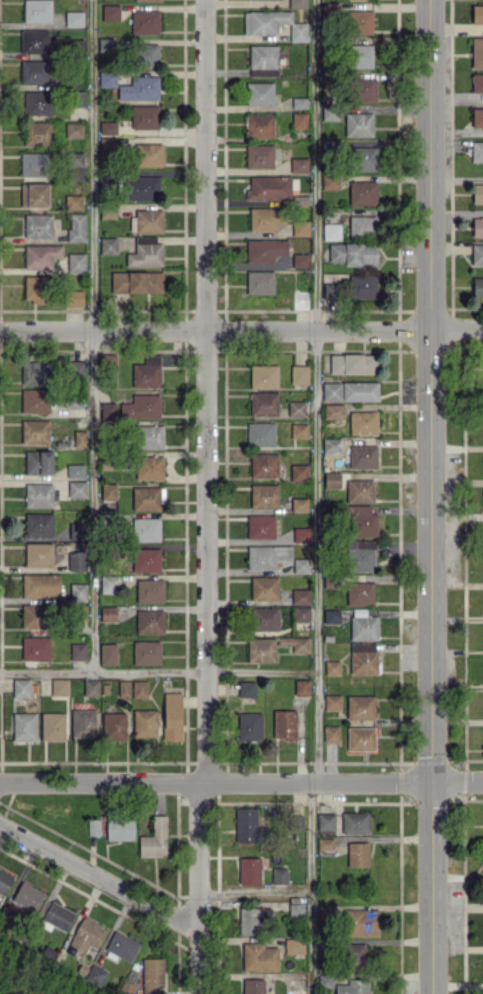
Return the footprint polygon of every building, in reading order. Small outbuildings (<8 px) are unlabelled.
[(23,22),(51,22),(52,0),(24,0),(23,22)] [(339,3),(322,3),(322,16),(339,16),(339,3)] [(120,21),(120,4),(102,5),(102,21),(120,21)] [(472,5),(472,23),(482,23),(482,5),(472,5)] [(159,11),(131,10),(131,34),(159,34),(159,11)] [(350,34),(373,34),(372,10),(349,11),(350,34)] [(83,26),(83,11),(65,12),(66,27),(83,26)] [(290,41),(307,42),(307,23),(292,22),(292,11),(244,11),(244,34),(276,34),(276,23),(290,23),(290,41)] [(48,30),(21,29),(21,53),(48,53),(48,30)] [(472,37),(472,68),(482,68),(482,37),(472,37)] [(98,51),(116,51),(116,38),(99,38),(98,51)] [(159,44),(133,45),(133,67),(159,66),(159,44)] [(277,46),(249,45),(249,76),(276,77),(277,46)] [(373,45),(351,45),(350,67),(372,68),(373,45)] [(48,61),(20,60),(20,83),(48,83),(48,61)] [(116,87),(116,71),(99,71),(99,87),(116,87)] [(472,73),(472,92),(482,92),(482,73),(472,73)] [(159,76),(131,76),(131,84),(118,84),(118,100),(158,100),(159,76)] [(376,79),(353,78),(352,101),(376,102),(376,79)] [(246,82),(246,105),(273,105),(273,82),(246,82)] [(51,115),(52,91),(24,91),(24,115),(51,115)] [(84,91),(71,91),(71,106),(84,107),(84,91)] [(307,108),(307,97),(293,97),(292,108),(307,108)] [(158,106),(131,105),(131,129),(158,129),(158,106)] [(322,120),(338,120),(339,106),(322,105),(322,120)] [(472,108),(472,127),(482,127),(482,108),(472,108)] [(306,112),(292,113),(292,129),(307,128),(306,112)] [(373,136),(372,112),(345,113),(346,137),(373,136)] [(274,138),(273,114),(246,114),(247,138),(274,138)] [(23,144),(50,145),(50,122),(24,122),(23,144)] [(65,136),(83,137),(83,123),(66,122),(65,136)] [(117,122),(101,122),(100,135),(117,135),(117,122)] [(471,162),(482,162),(482,141),(471,141),(471,162)] [(162,144),(136,144),(136,166),(162,167),(162,144)] [(246,168),(273,168),(274,145),(246,145),(246,168)] [(376,171),(377,147),(351,147),(350,170),(376,171)] [(21,176),(48,176),(48,153),(21,152),(21,176)] [(83,177),(82,152),(73,153),(73,177),(83,177)] [(308,158),(290,158),(291,173),(308,172),(308,158)] [(339,189),(339,176),(322,175),(322,189),(339,189)] [(160,177),(125,176),(125,199),(159,200),(160,177)] [(291,177),(250,176),(250,190),(246,190),(246,199),(291,200),(291,177)] [(376,181),(349,181),(349,205),(377,204),(376,181)] [(21,207),(48,206),(48,183),(21,184),(21,207)] [(473,184),(473,203),(482,203),(482,184),(473,184)] [(82,195),(66,194),(65,209),(81,209),(82,195)] [(277,231),(277,224),(282,224),(282,208),(250,207),(249,230),(277,231)] [(162,209),(135,210),(136,233),(163,233),(162,209)] [(85,213),(68,214),(68,242),(85,242),(85,213)] [(52,214),(24,215),(25,238),(52,237),(52,214)] [(376,216),(350,216),(350,236),(377,236),(376,216)] [(472,217),(472,236),(482,236),(482,218),(472,217)] [(309,236),(309,221),(293,221),(293,236),(309,236)] [(323,240),(340,240),(340,224),(323,224),(323,240)] [(163,266),(162,243),(156,243),(156,236),(135,236),(135,253),(126,253),(126,266),(163,266)] [(116,254),(117,238),(100,238),(100,253),(116,254)] [(288,239),(247,239),(246,262),(274,262),(274,255),(287,255),(288,239)] [(377,265),(376,243),(329,244),(329,262),(344,262),(344,266),(377,265)] [(24,245),(25,269),(51,268),(51,258),(62,258),(62,244),(24,245)] [(482,264),(482,244),(471,244),(472,264),(482,264)] [(67,273),(85,273),(85,253),(68,253),(67,273)] [(309,254),(293,253),(293,267),(309,267),(309,254)] [(111,293),(163,292),(163,271),(111,272),(111,293)] [(247,294),(274,294),(274,271),(247,271),(247,294)] [(324,283),(323,298),(376,299),(377,275),(348,275),(348,283),(324,283)] [(24,302),(46,302),(46,276),(25,276),(24,302)] [(482,296),(482,277),(472,277),(472,296),(482,296)] [(66,307),(83,306),(82,290),(65,291),(66,307)] [(330,354),(330,374),(377,373),(376,353),(330,354)] [(160,355),(144,355),(144,363),(132,364),(133,387),(160,386),(160,355)] [(21,384),(49,384),(49,361),(21,361),(21,384)] [(250,388),(278,389),(278,365),(250,364),(250,388)] [(291,383),(308,384),(308,365),(291,365),(291,383)] [(378,382),(323,382),(323,401),(378,400),(378,382)] [(48,412),(48,389),(22,389),(22,412),(48,412)] [(278,392),(250,392),(250,416),(278,416),(278,392)] [(159,418),(160,395),(132,394),(132,403),(120,402),(120,418),(159,418)] [(288,416),(304,417),(305,401),(289,401),(288,416)] [(101,419),(117,418),(117,402),(100,403),(101,419)] [(343,404),(325,404),(324,418),(343,419),(343,404)] [(377,412),(350,411),(350,434),(377,435),(377,412)] [(22,420),(22,443),(49,443),(49,420),(22,420)] [(275,422),(247,422),(247,446),(274,446),(275,422)] [(307,423),(291,423),(291,438),(307,438),(307,423)] [(163,425),(136,425),(136,449),(164,449),(163,425)] [(86,430),(74,431),(74,447),(86,446),(86,430)] [(340,452),(340,438),(323,438),(323,453),(340,452)] [(377,446),(350,445),(350,468),(377,469),(377,446)] [(53,474),(52,451),(25,451),(25,474),(53,474)] [(278,477),(278,454),(251,453),(250,477),(278,477)] [(163,480),(163,456),(136,456),(136,480),(163,480)] [(67,478),(84,478),(84,464),(67,464),(67,478)] [(307,465),(290,464),(290,480),(307,481),(307,465)] [(341,488),(340,472),(324,473),(325,488),(341,488)] [(373,479),(347,480),(347,503),(374,502),(373,479)] [(86,497),(85,481),(68,481),(68,498),(86,497)] [(25,507),(53,508),(53,484),(25,483),(25,507)] [(116,484),(101,483),(101,500),(116,500),(116,484)] [(278,485),(251,484),(250,507),(278,507),(278,485)] [(132,510),(163,510),(163,487),(133,487),(132,510)] [(307,498),(292,498),(292,511),(307,511),(307,498)] [(377,536),(377,513),(370,513),(370,505),(349,505),(349,537),(377,536)] [(53,513),(25,513),(25,537),(52,537),(53,513)] [(247,538),(275,538),(275,515),(247,515),(247,538)] [(160,541),(160,517),(132,518),(133,541),(160,541)] [(69,539),(85,540),(85,523),(70,522),(69,539)] [(309,542),(309,527),(293,527),(293,542),(309,542)] [(374,572),(375,541),(348,540),(348,571),(374,572)] [(52,543),(25,543),(25,566),(52,566),(52,543)] [(247,546),(248,569),(275,569),(275,562),(291,561),(291,545),(247,546)] [(160,549),(132,548),(131,571),(160,572),(160,549)] [(68,571),(86,572),(87,552),(69,551),(68,571)] [(309,573),(309,558),(293,558),(294,573),(309,573)] [(22,574),(22,597),(60,596),(59,574),(22,574)] [(278,577),(251,576),(250,600),(278,600),(278,577)] [(164,579),(136,579),(136,602),(164,603),(164,579)] [(374,582),(347,582),(347,605),(374,605),(374,582)] [(86,601),(86,584),(70,583),(70,601),(86,601)] [(100,592),(113,593),(113,583),(101,583),(100,592)] [(309,589),(292,589),(292,604),(310,604),(309,589)] [(22,627),(47,628),(47,605),(22,604),(22,627)] [(116,607),(101,606),(101,621),(116,621),(116,607)] [(278,607),(252,607),(252,631),(279,630),(278,607)] [(310,621),(310,607),(294,607),(294,621),(310,621)] [(377,640),(377,616),(366,616),(366,609),(351,608),(350,639),(377,640)] [(164,610),(136,610),(136,633),(163,633),(164,610)] [(339,610),(324,610),(324,621),(332,621),(332,616),(334,616),(334,622),(339,622),(339,610)] [(50,636),(22,636),(22,660),(49,660),(50,636)] [(308,637),(276,637),(276,646),(292,645),(292,653),(308,652),(308,637)] [(275,638),(247,638),(248,662),(276,661),(275,638)] [(133,641),(133,664),(160,664),(160,641),(133,641)] [(350,674),(377,674),(377,643),(350,643),(350,674)] [(86,644),(71,644),(71,660),(86,660),(86,644)] [(117,664),(117,644),(100,644),(100,664),(117,664)] [(340,675),(339,661),(325,661),(325,675),(340,675)] [(30,679),(13,679),(12,697),(30,698),(30,679)] [(51,679),(51,695),(68,695),(68,679),(51,679)] [(98,679),(84,679),(84,695),(98,695),(98,679)] [(295,695),(309,696),(310,680),(295,679),(295,695)] [(129,680),(119,681),(119,696),(129,696),(129,680)] [(147,680),(132,681),(132,698),(147,698),(147,680)] [(255,681),(238,681),(238,697),(255,697),(255,681)] [(181,692),(163,692),(163,741),(182,740),(181,692)] [(341,710),(341,695),(325,695),(324,709),(341,710)] [(375,718),(374,695),(347,696),(347,719),(375,718)] [(71,737),(95,737),(95,709),(71,709),(71,737)] [(156,709),(133,710),(133,737),(156,737),(156,709)] [(273,739),(296,740),(297,710),(273,710),(273,739)] [(37,713),(13,712),(12,740),(36,740),(37,713)] [(41,740),(64,740),(64,713),(41,712),(41,740)] [(125,712),(102,713),(102,740),(126,740),(125,712)] [(261,713),(238,713),(238,741),(262,741),(261,713)] [(324,742),(339,742),(339,726),(324,726),(324,742)] [(375,727),(347,727),(347,750),(375,750),(375,727)] [(258,808),(236,807),(235,842),(257,842),(258,808)] [(369,833),(369,812),(342,812),(342,834),(369,833)] [(334,830),(334,814),(317,814),(317,830),(334,830)] [(166,856),(166,815),(152,816),(152,835),(139,835),(139,857),(166,856)] [(134,840),(133,818),(106,819),(107,840),(134,840)] [(100,819),(91,819),(90,835),(99,836),(100,819)] [(333,850),(333,838),(317,838),(317,849),(333,850)] [(348,867),(369,866),(368,842),(347,843),(348,867)] [(239,858),(240,884),(260,884),(260,857),(239,858)] [(287,867),(271,867),(272,884),(287,883),(287,867)] [(0,869),(0,892),(6,894),(13,874),(0,869)] [(44,891),(19,882),(12,903),(36,912),(44,891)] [(74,912),(44,899),(36,918),(67,930),(74,912)] [(303,903),(288,903),(289,921),(304,920),(303,903)] [(318,919),(333,919),(332,906),(318,906),(318,919)] [(239,933),(269,932),(268,907),(239,908),(239,933)] [(378,936),(379,909),(347,908),(346,935),(378,936)] [(69,945),(85,952),(89,944),(97,948),(107,927),(82,916),(69,945)] [(139,941),(113,931),(105,950),(131,961),(139,941)] [(285,953),(304,953),(304,938),(285,938),(285,953)] [(278,947),(264,946),(264,943),(242,943),(242,970),(277,971),(278,947)] [(365,943),(344,944),(345,968),(365,967),(365,943)] [(141,958),(142,993),(164,993),(163,958),(141,958)] [(85,977),(100,985),(107,971),(92,963),(85,977)] [(332,986),(332,975),(319,975),(319,986),(332,986)] [(242,979),(243,993),(264,993),(264,978),(242,979)] [(369,978),(347,979),(347,983),(335,984),(335,993),(369,993),(369,978)]
